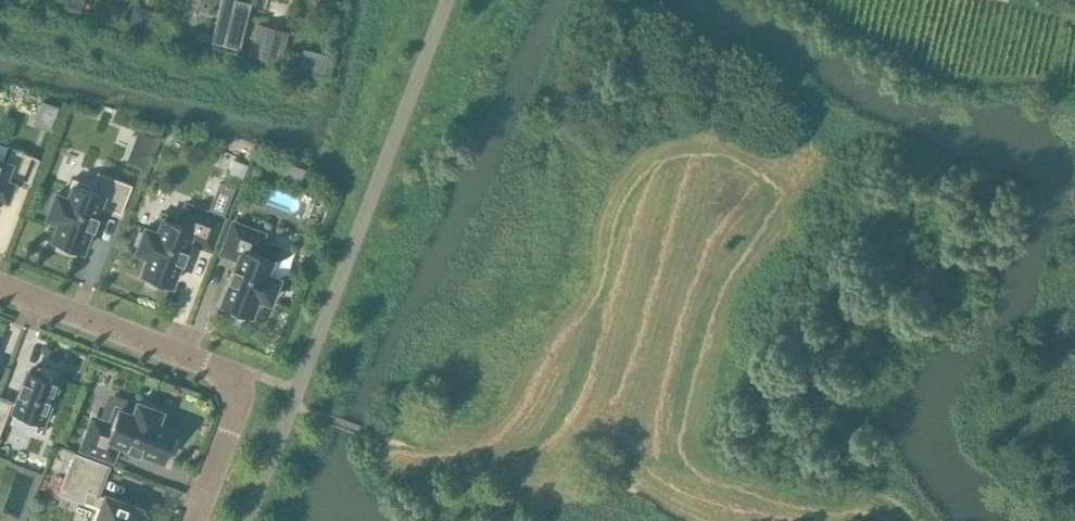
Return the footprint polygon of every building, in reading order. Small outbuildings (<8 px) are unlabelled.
[(240,0),(234,0),(223,45),(240,49),(251,3),(240,0)] [(257,25),(250,53),(279,60),(286,33),(257,25)] [(6,198),(13,179),(30,186),(40,159),(13,149),(7,164),(0,161),(0,196),(6,198)] [(281,177),(299,184),(305,169),(287,162),(281,177)] [(61,222),(53,241),(57,242),(55,246),(70,252),(72,248),(81,251),(90,227),(93,228),(97,216),(95,215),(98,205),(121,214),(132,185),(98,172),(92,186),(73,178),(65,198),(56,194),(48,217),(61,222)] [(222,219),(209,214),(187,206),(182,220),(162,212),(155,232),(146,228),(137,251),(150,256),(142,275),(146,276),(144,280),(159,286),(161,282),(170,285),(180,261),(182,262),(190,240),(211,248),(222,219)] [(234,224),(223,253),(240,259),(236,269),(233,268),(229,279),(231,280),(222,305),(231,309),(229,313),(244,319),(246,314),(249,316),(257,297),(270,302),(278,279),(269,275),(276,256),(257,249),(263,235),(234,224)] [(60,374),(41,366),(38,374),(29,370),(25,382),(22,381),(18,392),(21,393),(14,412),(16,413),(14,418),(36,427),(38,421),(41,422),(42,419),(46,421),(52,405),(48,404),(60,374)] [(12,403),(13,402),(0,397),(0,434),(12,403)] [(140,450),(165,460),(168,451),(172,452),(178,437),(174,436),(175,432),(156,425),(161,412),(138,403),(134,413),(115,405),(108,424),(94,419),(83,448),(112,459),(118,442),(129,446),(128,449),(139,453),(140,450)] [(109,465),(74,452),(58,494),(84,504),(85,503),(98,508),(94,520),(141,520),(143,515),(139,513),(140,510),(122,503),(122,504),(106,498),(105,499),(98,496),(109,465)]
